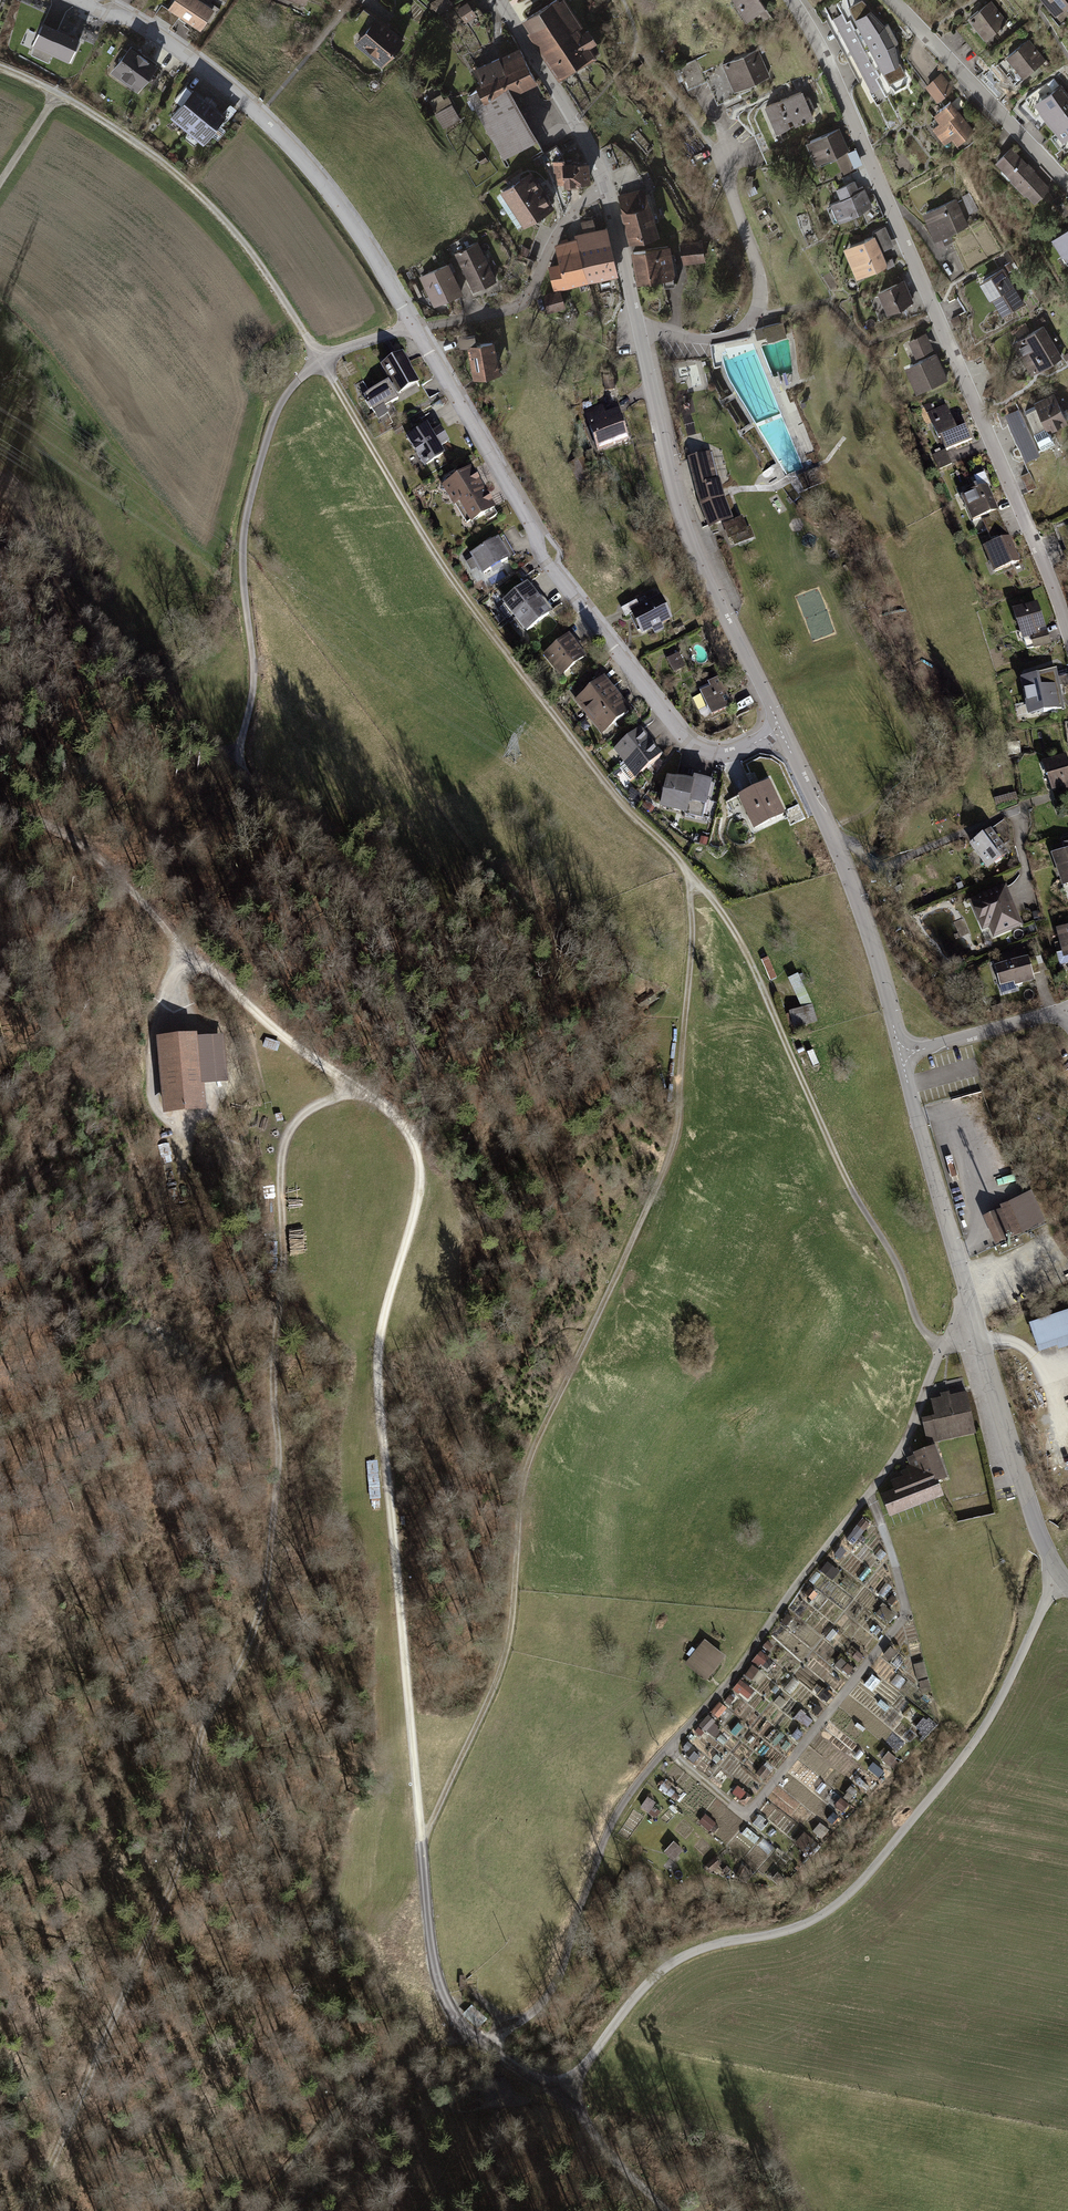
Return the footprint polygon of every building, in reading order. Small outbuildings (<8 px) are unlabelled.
[(202,0),(174,0),(168,8),(181,17),(202,31),(216,10),(202,0)] [(451,0),(438,0),(431,5),(440,18),(455,6),(451,0)] [(566,0),(559,0),(528,21),(546,47),(542,49),(560,75),(577,64),(561,39),(576,29),(583,24),(566,0)] [(747,20),(754,15),(759,22),(770,14),(761,0),(734,0),(747,20)] [(1057,15),(1067,6),(1067,0),(1045,0),(1057,15)] [(861,1),(841,12),(845,20),(838,24),(869,81),(877,77),(882,87),(904,76),(898,65),(894,43),(897,42),(887,24),(884,25),(861,1)] [(991,1),(970,18),(986,38),(994,31),(1002,40),(1014,31),(991,1)] [(181,17),(168,8),(164,5),(157,16),(174,27),(181,17)] [(470,5),(457,12),(465,25),(477,17),(470,5)] [(355,22),(368,33),(380,19),(367,8),(355,22)] [(368,33),(356,47),(384,70),(407,43),(380,19),(368,33)] [(79,40),(43,23),(32,45),(35,46),(31,53),(48,62),(52,54),(69,62),(79,40)] [(561,39),(577,64),(593,53),(588,45),(596,39),(588,28),(579,34),(576,29),(561,39)] [(1029,40),(1008,56),(1025,77),(1045,60),(1029,40)] [(155,66),(128,47),(109,72),(135,92),(155,66)] [(750,90),(748,85),(736,90),(724,62),(719,49),(680,66),(689,87),(707,79),(718,104),(750,90)] [(758,49),(724,62),(736,90),(748,85),(769,77),(758,49)] [(477,72),(484,86),(528,62),(522,51),(500,63),(499,60),(477,72)] [(477,90),(480,95),(486,107),(511,93),(515,100),(541,86),(528,62),(484,86),(477,90)] [(941,74),(928,86),(941,101),(954,89),(941,74)] [(1059,86),(1032,106),(1047,125),(1067,109),(1067,98),(1059,86)] [(803,90),(787,97),(797,123),(815,116),(811,107),(814,105),(810,96),(807,98),(803,90)] [(172,118),(189,132),(212,105),(195,91),(172,118)] [(539,144),(515,100),(511,93),(486,107),(480,95),(471,100),(505,162),(539,144)] [(435,117),(443,130),(461,120),(449,100),(445,102),(442,97),(431,104),(437,115),(435,117)] [(797,123),(787,97),(768,105),(778,131),(797,123)] [(952,99),(937,109),(944,118),(933,126),(944,140),(955,132),(960,139),(974,129),(952,99)] [(189,132),(206,146),(213,138),(219,143),(227,133),(221,128),(229,119),(212,105),(189,132)] [(764,109),(769,123),(774,122),(769,107),(764,109)] [(1047,125),(1061,144),(1067,139),(1067,109),(1047,125)] [(838,128),(809,140),(818,161),(836,154),(845,173),(855,169),(855,167),(848,152),(838,128)] [(1013,147),(998,161),(1014,178),(1011,181),(1023,193),(1025,191),(1034,200),(1049,186),(1013,147)] [(848,152),(855,167),(863,163),(857,148),(848,152)] [(485,157),(477,162),(481,167),(489,162),(485,157)] [(567,162),(555,163),(556,175),(566,175),(566,188),(592,187),(591,165),(567,165),(567,162)] [(541,191),(530,174),(503,191),(514,208),(541,191)] [(858,187),(855,180),(838,187),(843,199),(833,203),(840,219),(872,205),(863,185),(858,187)] [(645,188),(619,195),(631,240),(656,234),(645,188)] [(551,208),(541,191),(514,208),(524,225),(551,208)] [(1062,194),(1054,199),(1064,216),(1067,213),(1067,204),(1062,194)] [(957,198),(925,212),(936,238),(969,224),(957,198)] [(578,237),(578,241),(589,282),(618,274),(607,230),(599,232),(596,220),(582,224),(585,236),(578,237)] [(876,234),(883,251),(894,245),(886,226),(874,231),(876,234)] [(1053,238),(1067,262),(1067,228),(1053,238)] [(883,251),(876,234),(846,248),(858,275),(888,262),(883,251)] [(702,239),(681,243),(685,262),(706,258),(702,239)] [(590,285),(589,282),(578,241),(557,246),(561,264),(549,267),(556,294),(562,292),(590,285)] [(499,282),(479,244),(456,256),(476,294),(499,282)] [(669,246),(634,252),(639,282),(663,278),(665,285),(675,284),(674,276),(678,276),(674,255),(671,255),(669,246)] [(532,250),(524,247),(521,255),(528,258),(532,250)] [(451,262),(421,276),(434,302),(444,297),(445,299),(460,293),(450,272),(455,270),(451,262)] [(1003,268),(982,281),(1002,314),(1023,302),(1003,268)] [(913,300),(904,280),(881,291),(889,311),(913,300)] [(562,292),(556,294),(545,296),(549,315),(567,311),(562,292)] [(961,315),(952,319),(957,328),(965,324),(961,315)] [(784,322),(755,329),(757,339),(768,336),(769,340),(787,336),(784,322)] [(1044,325),(1015,342),(1033,373),(1062,357),(1044,325)] [(917,355),(933,348),(926,333),(911,340),(917,355)] [(462,350),(470,349),(479,347),(477,338),(461,341),(462,350)] [(501,377),(496,345),(479,347),(470,349),(475,381),(501,377)] [(405,354),(382,366),(391,382),(399,396),(421,383),(405,354)] [(937,354),(910,365),(915,377),(913,378),(918,391),(947,378),(937,354)] [(604,376),(606,392),(616,391),(614,375),(604,376)] [(399,396),(391,382),(365,397),(379,423),(397,413),(392,405),(402,400),(399,396)] [(1024,418),(1009,425),(1021,452),(1037,445),(1039,449),(1053,443),(1047,431),(1067,422),(1054,393),(1019,409),(1024,418)] [(604,406),(586,411),(599,454),(632,444),(622,411),(607,415),(604,406)] [(946,407),(936,412),(939,420),(933,423),(940,438),(942,437),(948,450),(972,440),(966,427),(957,431),(946,407)] [(632,425),(637,443),(643,441),(638,423),(632,425)] [(400,427),(393,431),(396,435),(403,432),(400,427)] [(415,435),(408,439),(425,471),(447,459),(442,450),(451,445),(441,429),(433,434),(429,427),(422,431),(421,429),(414,433),(415,435)] [(692,449),(703,450),(704,439),(693,438),(692,449)] [(952,464),(946,450),(935,456),(941,469),(952,464)] [(710,453),(689,458),(701,505),(709,525),(732,516),(724,497),(720,479),(718,480),(710,453)] [(819,468),(799,477),(805,491),(825,482),(819,468)] [(1030,471),(1021,475),(1028,492),(1037,488),(1030,471)] [(443,489),(455,509),(484,493),(472,472),(443,489)] [(981,489),(963,496),(973,520),(999,510),(989,486),(991,485),(985,472),(976,476),(981,489)] [(455,509),(467,530),(474,526),(476,529),(498,517),(484,493),(455,509)] [(999,515),(984,522),(991,540),(1007,533),(999,515)] [(742,517),(723,524),(729,539),(732,538),(735,545),(755,538),(750,526),(746,528),(742,517)] [(1011,537),(985,548),(996,572),(1021,561),(1011,537)] [(502,539),(471,556),(474,560),(467,564),(472,574),(479,570),(483,578),(514,561),(502,539)] [(543,600),(531,584),(504,604),(516,620),(543,600)] [(555,615),(543,600),(516,620),(528,636),(555,615)] [(647,600),(623,611),(628,621),(634,618),(643,637),(655,632),(657,637),(668,631),(666,627),(673,623),(662,600),(650,606),(647,600)] [(1038,604),(1015,612),(1025,640),(1032,637),(1036,647),(1051,642),(1038,604)] [(683,624),(676,628),(680,636),(687,633),(683,624)] [(574,635),(545,657),(562,680),(591,658),(574,635)] [(682,655),(668,662),(675,676),(690,669),(682,655)] [(1022,680),(1029,716),(1064,710),(1057,670),(1037,676),(1022,680)] [(582,728),(591,721),(621,698),(607,680),(577,703),(584,712),(575,719),(582,728)] [(713,692),(694,702),(701,716),(710,711),(716,721),(737,710),(722,681),(711,687),(713,692)] [(591,721),(605,740),(635,717),(621,698),(591,721)] [(613,752),(625,766),(652,744),(641,730),(613,752)] [(619,770),(631,784),(663,758),(652,744),(625,766),(619,770)] [(1043,765),(1053,792),(1063,789),(1064,793),(1067,792),(1067,762),(1066,756),(1043,765)] [(693,782),(668,776),(661,804),(686,811),(693,782)] [(694,779),(693,782),(686,811),(686,814),(702,818),(711,783),(694,779)] [(771,785),(739,801),(756,834),(788,818),(771,785)] [(1010,829),(1004,823),(996,830),(1008,847),(1012,844),(1010,829)] [(1010,856),(992,831),(971,846),(989,871),(1010,856)] [(1053,854),(1064,884),(1067,883),(1067,849),(1053,854)] [(1007,887),(972,901),(984,930),(991,927),(995,937),(1023,926),(1007,887)] [(1057,931),(1063,954),(1057,955),(1060,966),(1067,964),(1067,928),(1057,931)] [(1037,957),(995,968),(1001,991),(1016,987),(1016,985),(1020,984),(1019,979),(1041,973),(1037,957)] [(762,963),(771,984),(779,980),(770,960),(762,963)] [(803,1011),(815,1008),(801,977),(790,983),(803,1011)] [(803,1011),(790,1015),(795,1032),(820,1025),(815,1008),(803,1011)] [(159,1036),(165,1109),(201,1106),(199,1081),(195,1036),(195,1033),(159,1036)] [(195,1036),(199,1081),(225,1079),(222,1034),(195,1036)] [(1006,1208),(1017,1235),(1045,1224),(1030,1193),(1007,1203),(1009,1207),(1006,1208)] [(1001,1210),(998,1211),(1009,1239),(1017,1235),(1006,1208),(1009,1207),(1007,1203),(999,1206),(1001,1210)] [(1009,1239),(998,1211),(984,1216),(995,1244),(1009,1239)] [(1028,1324),(1038,1354),(1067,1344),(1067,1311),(1028,1324)] [(935,1415),(923,1418),(928,1441),(942,1438),(975,1431),(966,1392),(932,1400),(935,1415)] [(882,1495),(890,1515),(939,1497),(943,1495),(938,1480),(947,1476),(935,1445),(915,1452),(916,1454),(921,1469),(904,1476),(892,1480),(896,1490),(882,1495)] [(921,1469),(916,1454),(908,1458),(910,1465),(907,1466),(908,1469),(902,1471),(904,1476),(921,1469)] [(869,1524),(863,1518),(844,1540),(851,1545),(869,1524)] [(882,1544),(873,1555),(880,1561),(886,1554),(882,1544)] [(840,1571),(828,1560),(819,1570),(832,1580),(840,1571)] [(889,1566),(884,1562),(878,1570),(883,1574),(889,1566)] [(894,1587),(884,1579),(880,1583),(890,1591),(894,1587)] [(819,1594),(810,1587),(804,1594),(813,1602),(819,1594)] [(898,1600),(892,1595),(886,1602),(892,1607),(898,1600)] [(897,1616),(884,1606),(877,1614),(890,1624),(897,1616)] [(824,1618),(817,1613),(808,1623),(815,1629),(824,1618)] [(793,1619),(788,1614),(780,1623),(786,1628),(793,1619)] [(726,1659),(706,1641),(686,1663),(707,1681),(726,1659)] [(830,1645),(825,1641),(817,1650),(822,1655),(830,1645)] [(770,1648),(766,1644),(761,1650),(765,1654),(770,1648)] [(865,1656),(852,1645),(846,1652),(859,1663),(865,1656)] [(898,1653),(891,1647),(883,1657),(890,1663),(898,1653)] [(769,1659),(761,1652),(753,1662),(761,1669),(769,1659)] [(854,1671),(843,1661),(837,1667),(848,1677),(854,1671)] [(923,1661),(916,1663),(917,1670),(925,1669),(923,1661)] [(766,1677),(752,1665),(744,1674),(758,1686),(766,1677)] [(881,1681),(873,1675),(866,1683),(873,1689),(881,1681)] [(796,1681),(791,1677),(782,1689),(787,1693),(796,1681)] [(742,1678),(734,1687),(749,1699),(756,1690),(742,1678)] [(929,1680),(921,1682),(923,1690),(931,1688),(929,1680)] [(787,1702),(779,1696),(773,1703),(781,1709),(787,1702)] [(727,1708),(720,1702),(711,1712),(718,1718),(727,1708)] [(823,1708),(818,1703),(812,1710),(818,1715),(823,1708)] [(814,1722),(800,1710),(794,1717),(808,1729),(814,1722)] [(715,1721),(708,1715),(700,1725),(707,1731),(715,1721)] [(865,1730),(861,1727),(851,1738),(855,1741),(865,1730)] [(805,1734),(798,1728),(792,1736),(798,1741),(805,1734)] [(690,1744),(686,1741),(682,1746),(686,1749),(690,1744)] [(898,1759),(890,1752),(882,1760),(891,1768),(898,1759)] [(670,1760),(666,1757),(661,1763),(665,1766),(670,1760)] [(855,1764),(850,1760),(845,1766),(850,1771),(855,1764)] [(772,1772),(764,1766),(756,1775),(764,1781),(772,1772)] [(874,1780),(868,1775),(864,1780),(870,1785),(874,1780)] [(684,1793),(667,1779),(660,1787),(677,1802),(684,1793)] [(761,1789),(756,1785),(752,1789),(757,1793),(761,1789)] [(858,1791),(852,1785),(845,1793),(852,1799),(858,1791)] [(745,1807),(753,1797),(740,1786),(732,1796),(745,1807)] [(782,1792),(777,1788),(769,1797),(774,1802),(782,1792)] [(640,1806),(655,1818),(660,1812),(654,1806),(657,1803),(648,1796),(640,1806)] [(847,1805),(843,1802),(838,1807),(842,1811),(847,1805)] [(711,1816),(705,1823),(715,1834),(722,1827),(711,1816)] [(746,1823),(741,1819),(737,1825),(741,1828),(746,1823)] [(820,1844),(814,1838),(806,1849),(812,1854),(820,1844)] [(685,1849),(675,1841),(665,1853),(675,1861),(685,1849)] [(736,1847),(730,1851),(735,1859),(741,1855),(736,1847)] [(717,1856),(704,1868),(710,1874),(723,1862),(717,1856)] [(674,1876),(662,1866),(659,1870),(671,1880),(674,1876)] [(733,1870),(728,1866),(724,1871),(728,1874),(733,1870)] [(632,1875),(623,1869),(615,1880),(624,1886),(632,1875)] [(745,1875),(740,1871),(737,1874),(742,1879),(745,1875)] [(764,1876),(758,1871),(754,1876),(760,1881),(764,1876)] [(782,1877),(778,1873),(773,1879),(777,1882),(782,1877)]
